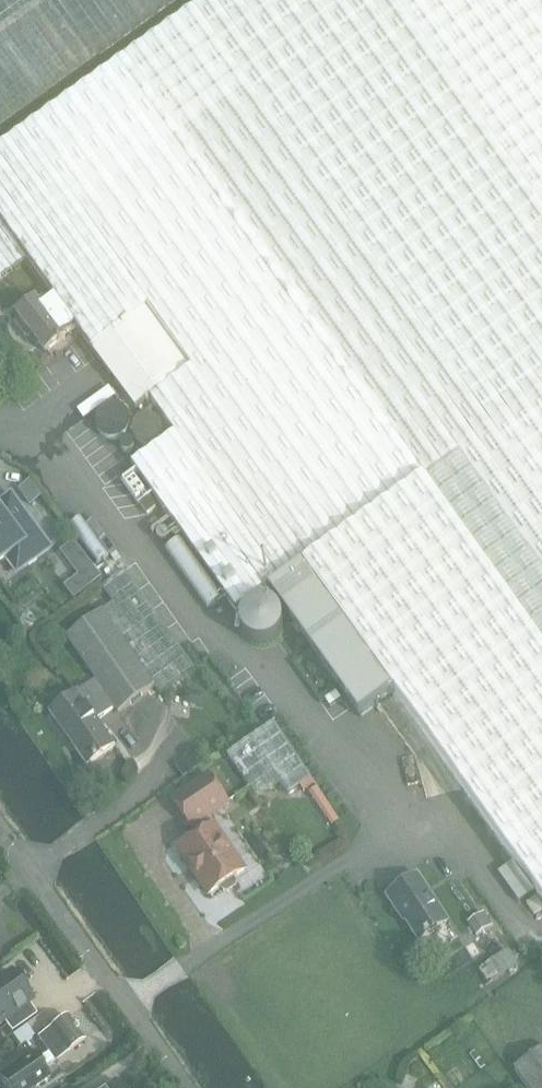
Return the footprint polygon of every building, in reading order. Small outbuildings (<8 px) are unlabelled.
[(268,589),(541,394),(541,0),(211,0),(4,149),(0,151),(0,280),(27,261),(52,295),(76,328),(124,393),(136,411),(138,410),(144,416),(151,411),(155,408),(176,435),(132,466),(236,612),(268,589)] [(180,0),(0,0),(0,131),(180,0)] [(76,328),(52,295),(41,304),(38,300),(17,315),(19,319),(16,321),(15,325),(25,338),(30,338),(32,337),(45,354),(65,339),(64,337),(76,328)] [(268,589),(360,718),(395,693),(541,899),(541,394),(268,589)] [(132,472),(121,480),(139,504),(149,497),(132,472)] [(30,481),(18,490),(30,506),(41,497),(30,481)] [(14,554),(24,568),(49,550),(12,498),(0,506),(0,564),(14,554)] [(140,506),(147,516),(157,508),(150,499),(140,506)] [(69,528),(97,565),(110,556),(82,518),(69,528)] [(73,541),(59,551),(77,576),(63,587),(73,600),(88,590),(87,590),(101,579),(73,541)] [(206,605),(219,596),(182,544),(170,554),(206,605)] [(160,694),(195,670),(127,572),(103,589),(114,604),(66,637),(96,680),(50,712),(87,766),(116,746),(98,721),(115,708),(118,712),(155,687),(160,694)] [(186,692),(185,700),(189,706),(203,709),(205,696),(186,692)] [(300,788),(304,794),(315,786),(311,780),(313,779),(274,724),(227,756),(251,790),(273,774),(288,796),(300,788)] [(194,753),(176,766),(183,776),(202,763),(194,753)] [(223,892),(228,893),(235,888),(236,884),(234,880),(245,872),(214,827),(213,828),(207,818),(228,804),(209,777),(173,802),(192,829),(194,827),(201,836),(180,850),(191,867),(193,866),(199,876),(197,878),(210,896),(221,889),(223,892)] [(317,789),(310,794),(332,828),(340,822),(317,789)] [(418,876),(387,896),(404,923),(406,921),(419,942),(449,923),(418,876)] [(534,915),(541,909),(541,906),(536,898),(527,904),(534,915)] [(493,927),(484,913),(468,924),(476,937),(493,927)] [(479,969),(488,984),(518,964),(509,950),(479,969)] [(33,1002),(12,973),(0,981),(0,1026),(33,1002)] [(0,1076),(0,1078),(7,1087),(36,1087),(49,1079),(43,1070),(84,1041),(68,1018),(53,1028),(50,1024),(43,1029),(46,1033),(39,1038),(50,1053),(37,1061),(32,1054),(0,1076)] [(7,1027),(0,1032),(6,1040),(13,1036),(7,1027)] [(515,1069),(528,1087),(541,1087),(541,1050),(515,1069)]
